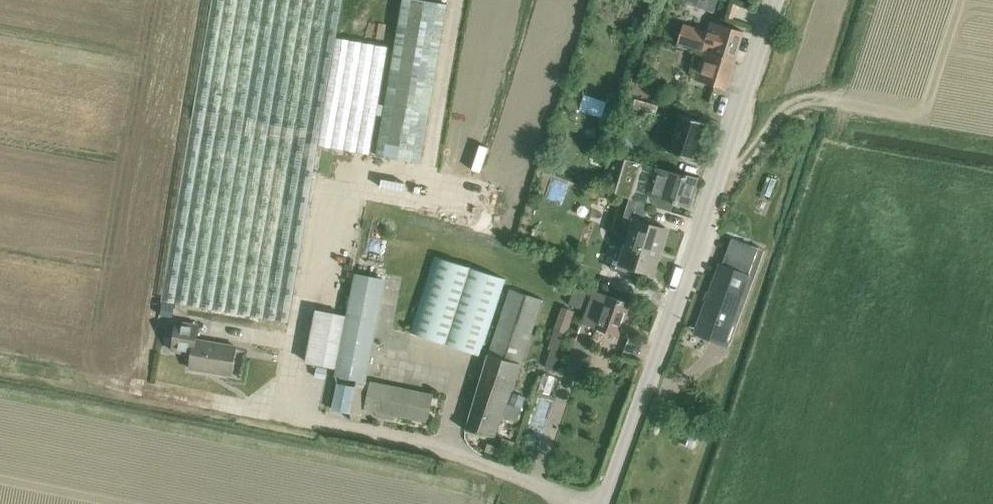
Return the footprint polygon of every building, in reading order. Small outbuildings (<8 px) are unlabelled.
[(163,302),(289,323),(319,146),(371,155),(377,115),(383,116),(376,155),(422,163),(448,5),(416,0),(402,0),(385,105),(379,104),(389,47),(337,38),(343,0),(214,0),(163,302)] [(698,8),(714,13),(718,0),(717,0),(700,0),(698,7),(698,8)] [(704,52),(735,62),(744,33),(712,23),(708,34),(684,26),(678,44),(704,52)] [(695,81),(722,90),(726,91),(735,62),(704,52),(695,81)] [(635,100),(632,109),(655,116),(658,106),(645,102),(635,100)] [(707,125),(695,121),(682,117),(671,154),(696,161),(707,125)] [(643,164),(632,200),(649,205),(650,202),(672,209),(674,203),(690,208),(699,179),(659,167),(659,170),(643,164)] [(620,184),(617,194),(628,197),(631,187),(620,184)] [(634,222),(621,265),(655,275),(668,231),(643,224),(649,205),(632,200),(630,199),(624,219),(634,222)] [(481,356),(506,280),(435,256),(409,332),(481,356)] [(720,266),(697,333),(719,341),(726,343),(749,277),(749,276),(736,272),(723,267),(720,266)] [(336,377),(337,370),(353,280),(354,278),(355,272),(346,270),(337,314),(317,310),(307,364),(312,365),(306,399),(329,403),(334,377),(336,377)] [(353,280),(338,377),(366,383),(386,286),(386,284),(354,278),(353,280)] [(575,287),(569,305),(585,310),(591,292),(575,287)] [(523,365),(544,301),(511,291),(489,356),(468,427),(497,438),(504,417),(509,405),(523,365)] [(594,294),(585,318),(599,323),(598,328),(619,336),(630,304),(612,298),(611,300),(594,294)] [(164,303),(162,315),(173,317),(176,305),(164,303)] [(562,308),(555,329),(568,334),(575,312),(562,308)] [(172,353),(194,357),(192,370),(234,377),(239,348),(197,341),(200,325),(177,320),(176,326),(172,353)] [(366,410),(428,423),(434,395),(372,383),(366,410)] [(337,384),(332,411),(351,415),(356,388),(337,384)] [(514,394),(510,405),(520,409),(522,410),(526,398),(514,394)] [(509,405),(504,417),(516,421),(520,409),(510,405),(509,405)] [(503,439),(500,448),(505,451),(511,453),(515,443),(503,439)]
